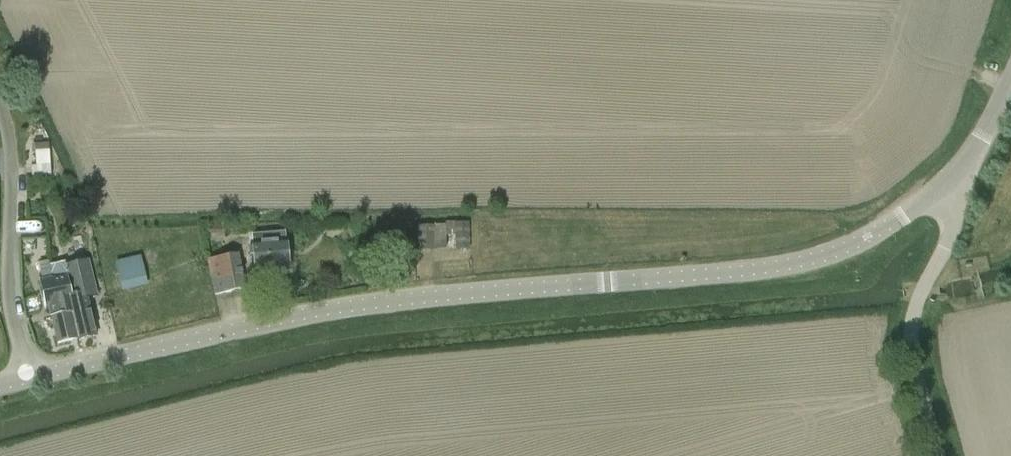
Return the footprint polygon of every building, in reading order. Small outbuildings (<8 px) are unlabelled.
[(35,165),(31,165),(32,176),(51,176),(52,164),(50,164),(49,150),(34,150),(35,165)] [(461,220),(455,222),(445,222),(445,224),(417,225),(418,250),(436,250),(436,247),(445,246),(445,236),(455,236),(455,250),(471,251),(461,220)] [(288,267),(285,239),(285,232),(252,235),(255,270),(288,267)] [(208,258),(215,294),(245,288),(238,252),(208,258)] [(139,256),(115,262),(122,290),(147,283),(139,256)] [(69,295),(79,336),(95,332),(87,299),(98,296),(89,258),(65,265),(65,262),(49,266),(48,263),(39,265),(43,280),(52,278),(68,274),(73,294),(69,295)] [(57,342),(79,336),(69,295),(73,294),(68,274),(52,278),(43,280),(39,281),(45,305),(48,304),(51,316),(57,342)]
